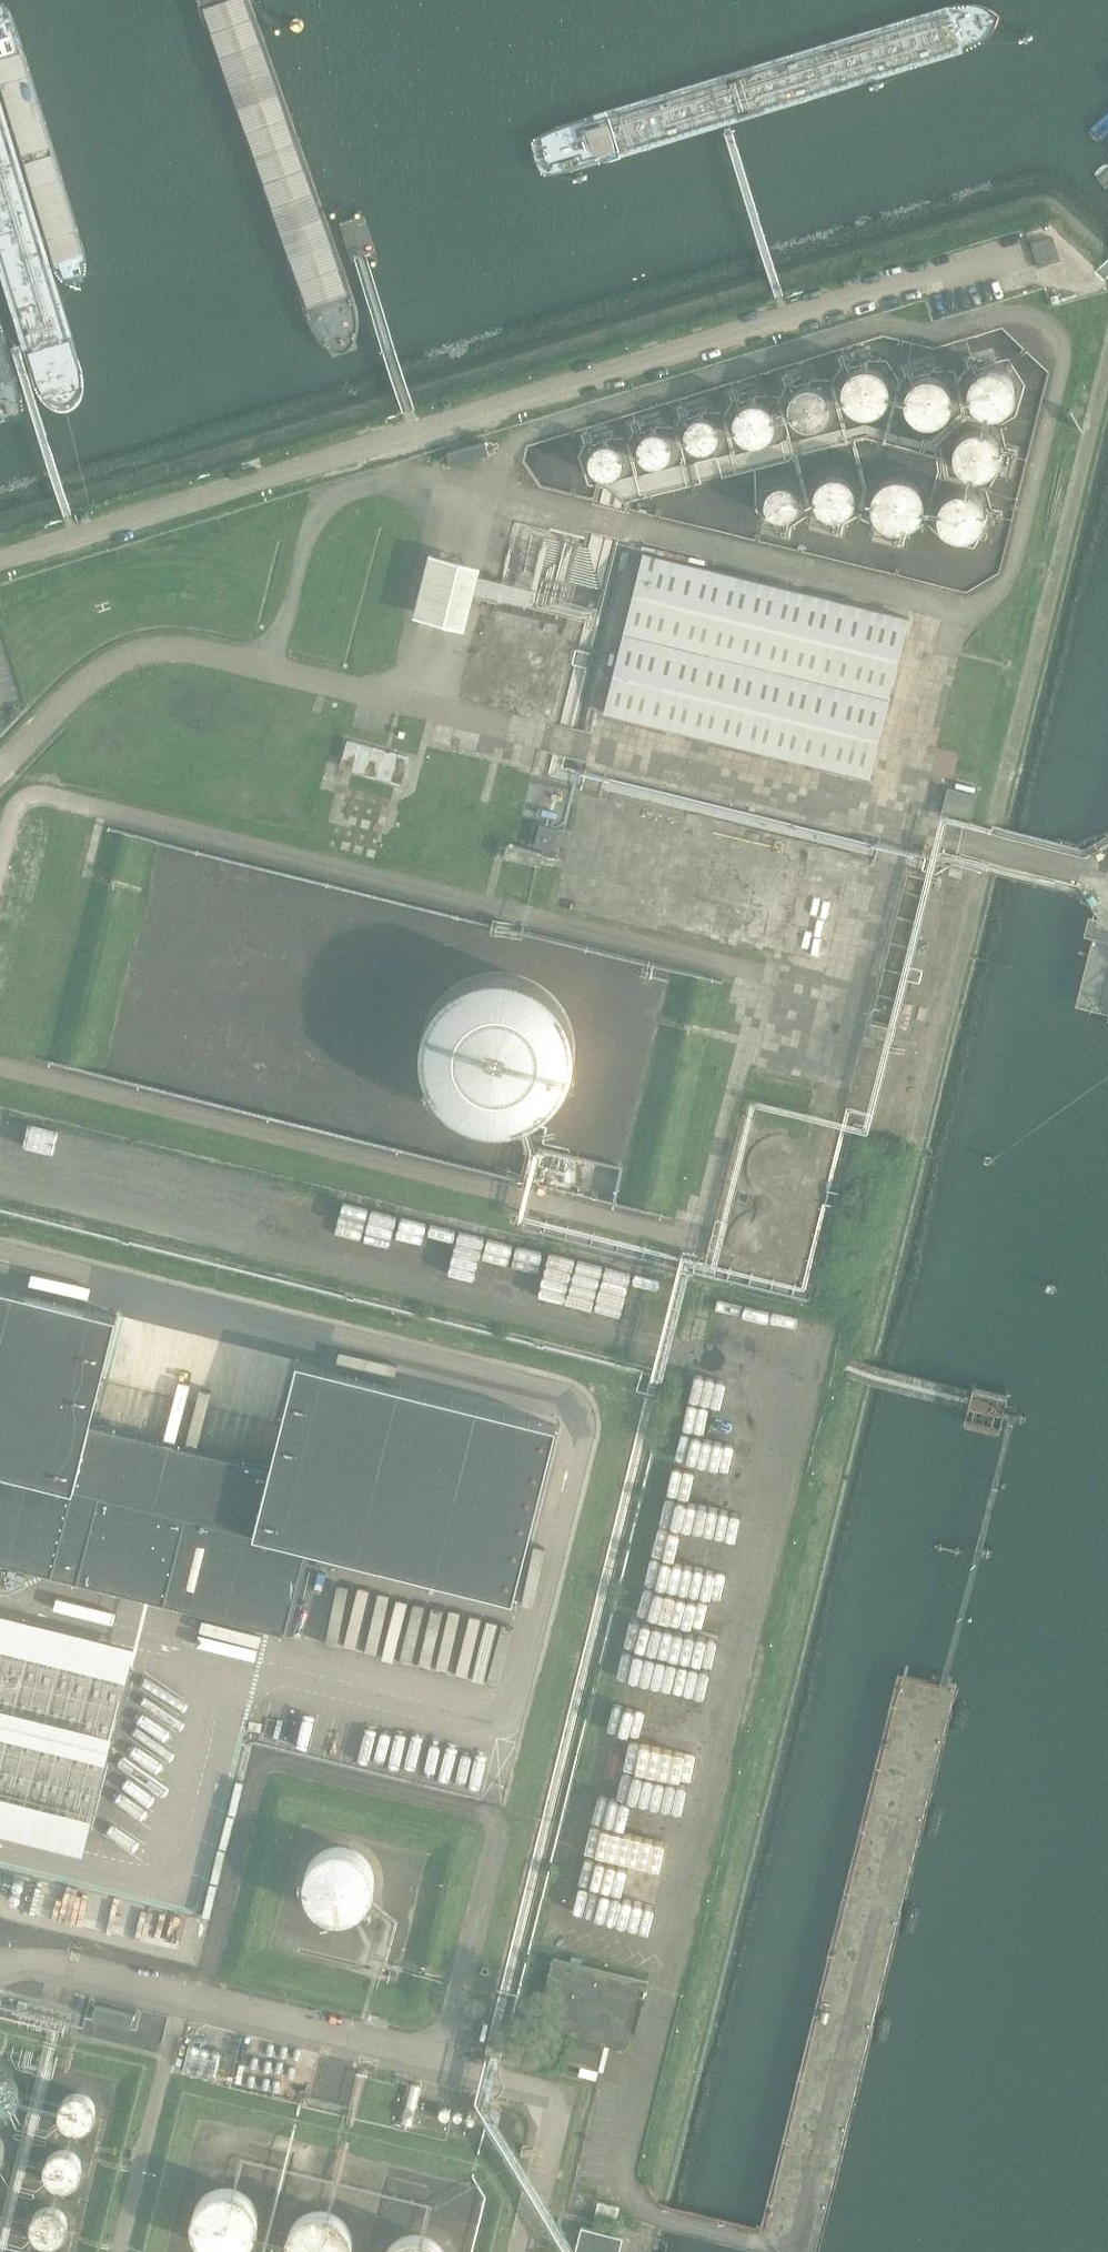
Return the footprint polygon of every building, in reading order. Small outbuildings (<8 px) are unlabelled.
[(1054,238),(1031,244),(1037,267),(1060,261),(1054,238)] [(888,386),(888,385),(886,376),(881,368),(874,363),(869,361),(865,360),(856,362),(852,363),(847,367),(844,369),(841,374),(839,379),(839,384),(840,393),(843,398),(845,401),(848,404),(853,407),(862,409),(866,409),(872,408),(880,403),(885,396),(887,390),(888,386)] [(1013,386),(1013,385),(1012,376),(1007,368),(1000,363),(995,361),(991,360),(981,362),(978,363),(973,367),(970,369),(967,374),(965,379),(964,384),(966,393),(968,398),(971,401),(974,404),(979,407),(988,409),(995,409),(999,407),(1005,403),(1011,396),(1013,391),(1013,386)] [(949,392),(949,391),(948,383),(946,379),(942,374),(938,371),(935,368),(930,367),(925,366),(919,367),(915,368),(907,374),(902,382),(900,391),(901,396),(902,400),(906,407),(913,413),(917,414),(922,415),(932,414),(936,413),(941,409),(944,405),(947,401),(949,392)] [(827,404),(827,403),(825,394),(821,388),(814,383),(807,381),(803,381),(798,382),(791,386),(787,390),(785,394),(783,402),(784,407),(785,411),(790,418),(795,422),(800,424),(805,424),(812,423),(816,422),(820,418),(824,413),(826,408),(827,404)] [(772,419),(772,418),(771,411),(767,404),(761,400),(756,398),(753,397),(745,398),(741,400),(737,403),(732,409),(731,414),(730,418),(732,426),(735,432),(741,437),(750,439),(758,438),(761,437),(765,434),(770,427),(772,419)] [(720,430),(720,429),(720,425),(719,421),(715,416),(708,412),(701,411),(694,413),(689,417),(685,423),(685,430),(686,437),(690,442),(696,446),(702,447),(709,446),(715,442),(719,437),(720,430)] [(998,447),(998,446),(997,438),(994,433),(992,429),(987,426),(983,424),(975,422),(970,422),(964,423),(960,426),(956,429),(953,434),(950,438),(949,446),(950,451),(951,455),(955,462),(962,468),(967,470),(971,471),(976,471),(981,470),(985,468),(990,464),(993,461),(996,456),(998,447)] [(672,444),(672,443),(672,440),(671,435),(667,430),(661,427),(657,426),(653,425),(648,427),(642,431),(638,437),(637,444),(638,451),(641,455),(645,459),(653,461),(660,460),(666,457),(669,454),(671,451),(672,444)] [(623,456),(622,449),(619,444),(613,439),(606,438),(602,438),(597,439),(592,443),(589,449),(587,455),(588,462),(592,467),(597,472),(605,474),(613,472),(617,469),(622,463),(623,456)] [(853,490),(853,489),(851,481),(847,474),(841,470),(832,468),(824,469),(818,473),(813,479),(811,487),(811,491),(812,496),(816,503),(823,508),(828,509),(831,510),(839,508),(843,506),(847,504),(851,497),(853,490)] [(924,497),(924,496),(922,487),(919,481),(917,478),(912,474),(909,472),(903,470),(898,469),(892,469),(887,470),(878,476),(873,481),(871,485),(869,491),(868,496),(869,501),(870,506),(875,515),(878,518),(884,522),(894,524),(900,524),(906,522),(911,520),(915,517),(918,513),(921,507),(923,502),(924,497)] [(807,499),(807,498),(806,492),(803,486),(798,482),(791,480),(784,481),(779,484),(774,489),(772,496),(772,504),(776,510),(781,514),(784,515),(788,516),(795,515),(802,512),(806,506),(807,499)] [(983,509),(983,508),(981,498),(976,490),(969,485),(960,483),(956,483),(950,485),(945,487),(941,490),(936,498),(934,502),(934,507),(934,513),(936,517),(941,525),(944,528),(949,530),(958,532),(963,532),(968,530),(973,527),(976,525),(981,518),(983,509)] [(909,619),(643,553),(604,713),(869,779),(909,619)] [(346,743),(339,768),(402,785),(409,761),(346,743)] [(948,788),(942,812),(970,819),(976,795),(948,788)] [(347,792),(332,844),(371,855),(386,803),(347,792)] [(539,824),(534,846),(554,851),(559,829),(539,824)] [(425,996),(428,1061),(452,1127),(513,1124),(551,1111),(550,1095),(574,1087),(572,1039),(548,974),(481,976),(425,996)] [(0,1286),(0,1562),(264,1628),(285,1633),(306,1547),(513,1599),(557,1425),(297,1360),(270,1468),(90,1423),(117,1315),(0,1286)] [(719,1633),(676,1625),(676,1627),(665,1625),(663,1635),(685,1639),(683,1648),(702,1652),(702,1649),(715,1651),(719,1633)] [(376,1906),(364,1843),(304,1855),(317,1918),(376,1906)] [(630,2051),(644,1997),(647,1981),(552,1958),(535,2028),(561,2034),(555,2060),(598,2070),(604,2045),(630,2051)] [(95,2005),(92,2018),(131,2027),(134,2014),(95,2005)] [(18,2088),(17,2083),(14,2077),(9,2073),(2,2071),(0,2071),(0,2106),(5,2105),(9,2104),(12,2102),(16,2096),(18,2089),(18,2088)] [(96,2107),(95,2101),(91,2096),(88,2093),(85,2091),(79,2089),(71,2091),(66,2094),(62,2100),(61,2106),(62,2113),(66,2119),(72,2123),(77,2124),(84,2123),(89,2120),(94,2114),(96,2107)] [(80,2166),(80,2165),(79,2158),(76,2154),(74,2152),(68,2148),(61,2148),(54,2150),(50,2154),(46,2160),(45,2166),(47,2173),(51,2178),(57,2182),(64,2183),(69,2181),(73,2180),(76,2177),(79,2171),(80,2166)] [(258,2214),(258,2213),(257,2208),(255,2202),(252,2195),(248,2191),(244,2187),(239,2184),(233,2182),(226,2181),(218,2182),(214,2184),(209,2186),(203,2190),(200,2194),(196,2200),(194,2207),(193,2213),(194,2220),(196,2225),(198,2229),(202,2235),(207,2239),(211,2242),(216,2244),(224,2245),(230,2245),(237,2243),(243,2240),(247,2237),(251,2232),(255,2225),(257,2220),(258,2214)] [(615,2223),(619,2207),(597,2202),(593,2218),(615,2223)] [(67,2221),(67,2220),(66,2215),(63,2209),(58,2205),(51,2203),(45,2204),(39,2207),(34,2212),(32,2219),(33,2226),(37,2232),(42,2236),(48,2238),(55,2237),(61,2234),(65,2228),(67,2221)] [(353,2238),(352,2231),(350,2225),(347,2219),(343,2215),(338,2211),(334,2208),(327,2206),(321,2206),(316,2206),(310,2208),(304,2210),(299,2214),(295,2219),(292,2223),(290,2229),(289,2237),(289,2243),(291,2250),(292,2251),(349,2251),(350,2251),(352,2245),(353,2238)] [(622,2238),(580,2227),(574,2251),(618,2251),(622,2238)] [(444,2249),(442,2244),(438,2239),(434,2236),(429,2232),(425,2231),(417,2229),(409,2230),(405,2231),(398,2234),(393,2238),(390,2241),(386,2247),(384,2251),(445,2251),(444,2249)]
